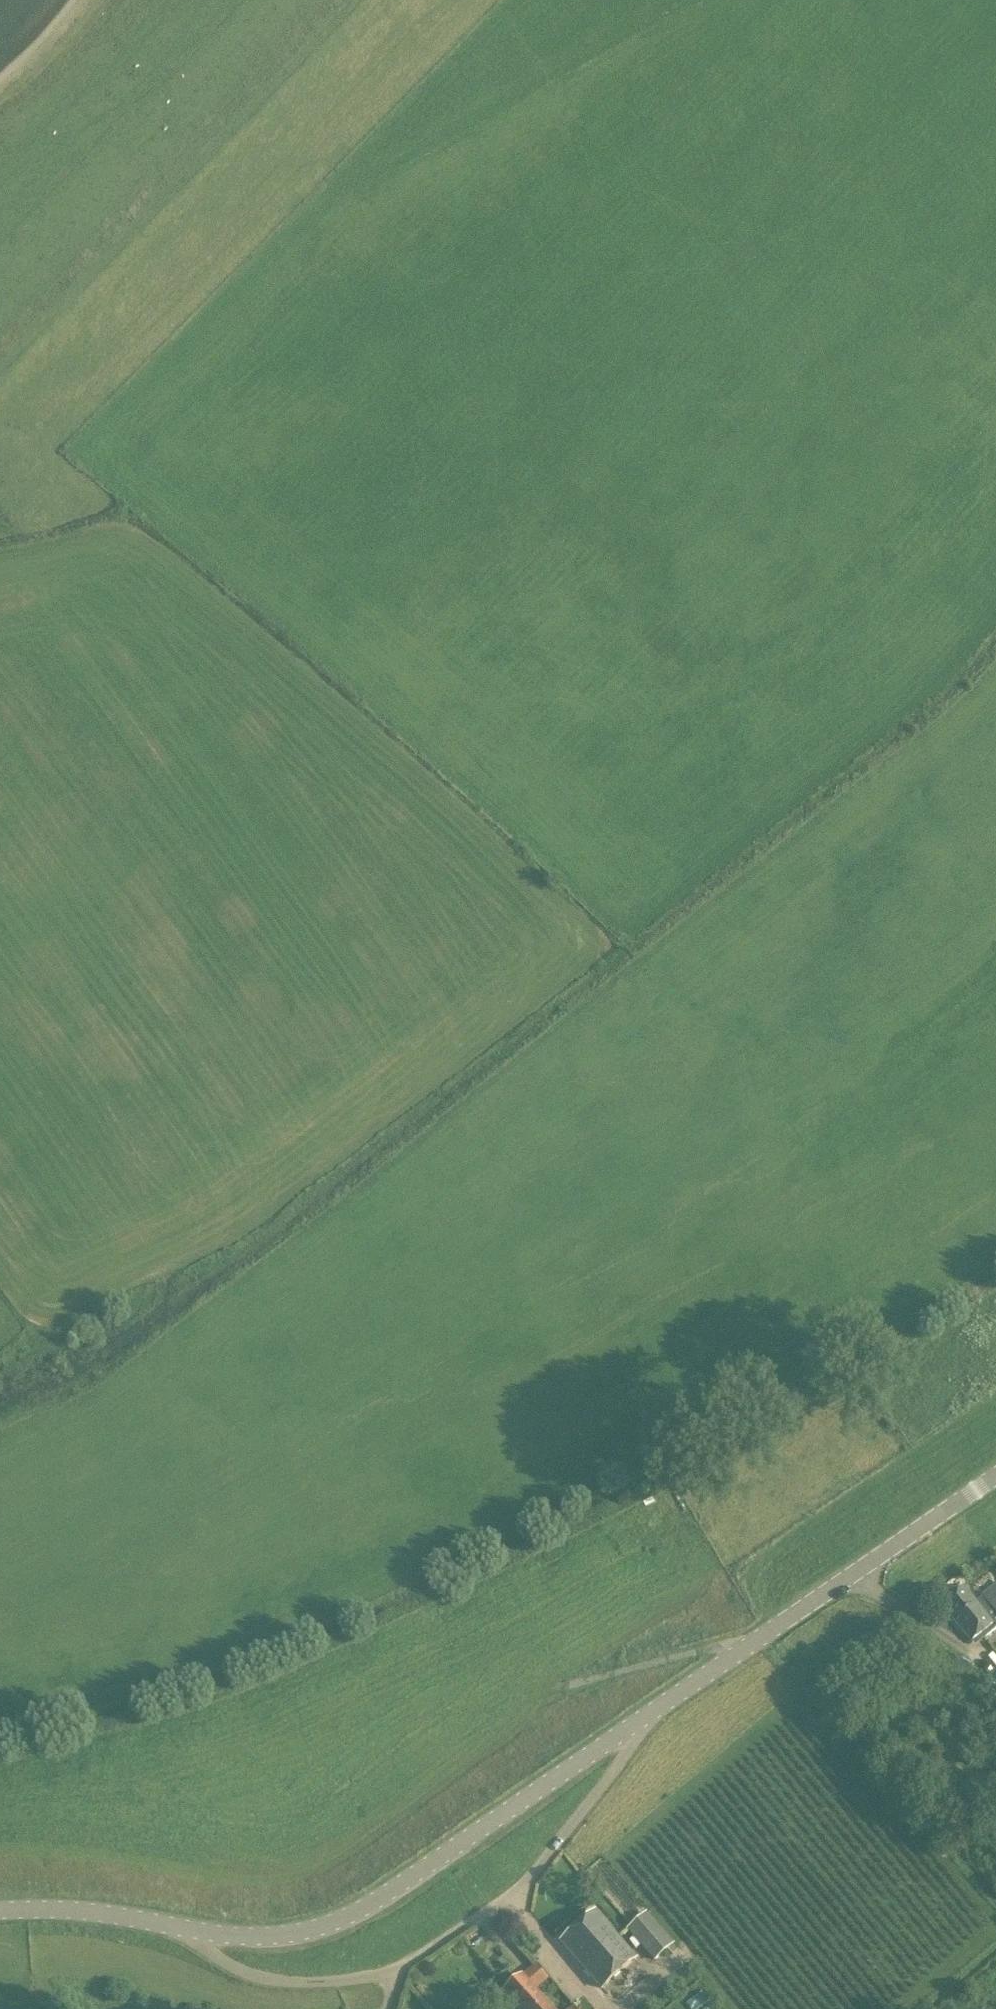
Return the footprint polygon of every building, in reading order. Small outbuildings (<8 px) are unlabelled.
[(941,1604),(975,1645),(995,1628),(995,1626),(995,1584),(995,1583),(980,1596),(981,1597),(976,1602),(963,1586),(941,1604)] [(824,1712),(817,1717),(821,1722),(827,1717),(824,1712)] [(595,1913),(561,1943),(601,1989),(636,1959),(595,1913)] [(672,1957),(678,1952),(672,1946),(674,1944),(647,1913),(627,1930),(654,1961),(666,1950),(672,1957)] [(536,1991),(549,1979),(535,1964),(522,1975),(523,1976),(503,1993),(517,2008),(552,2008),(536,1991)]
